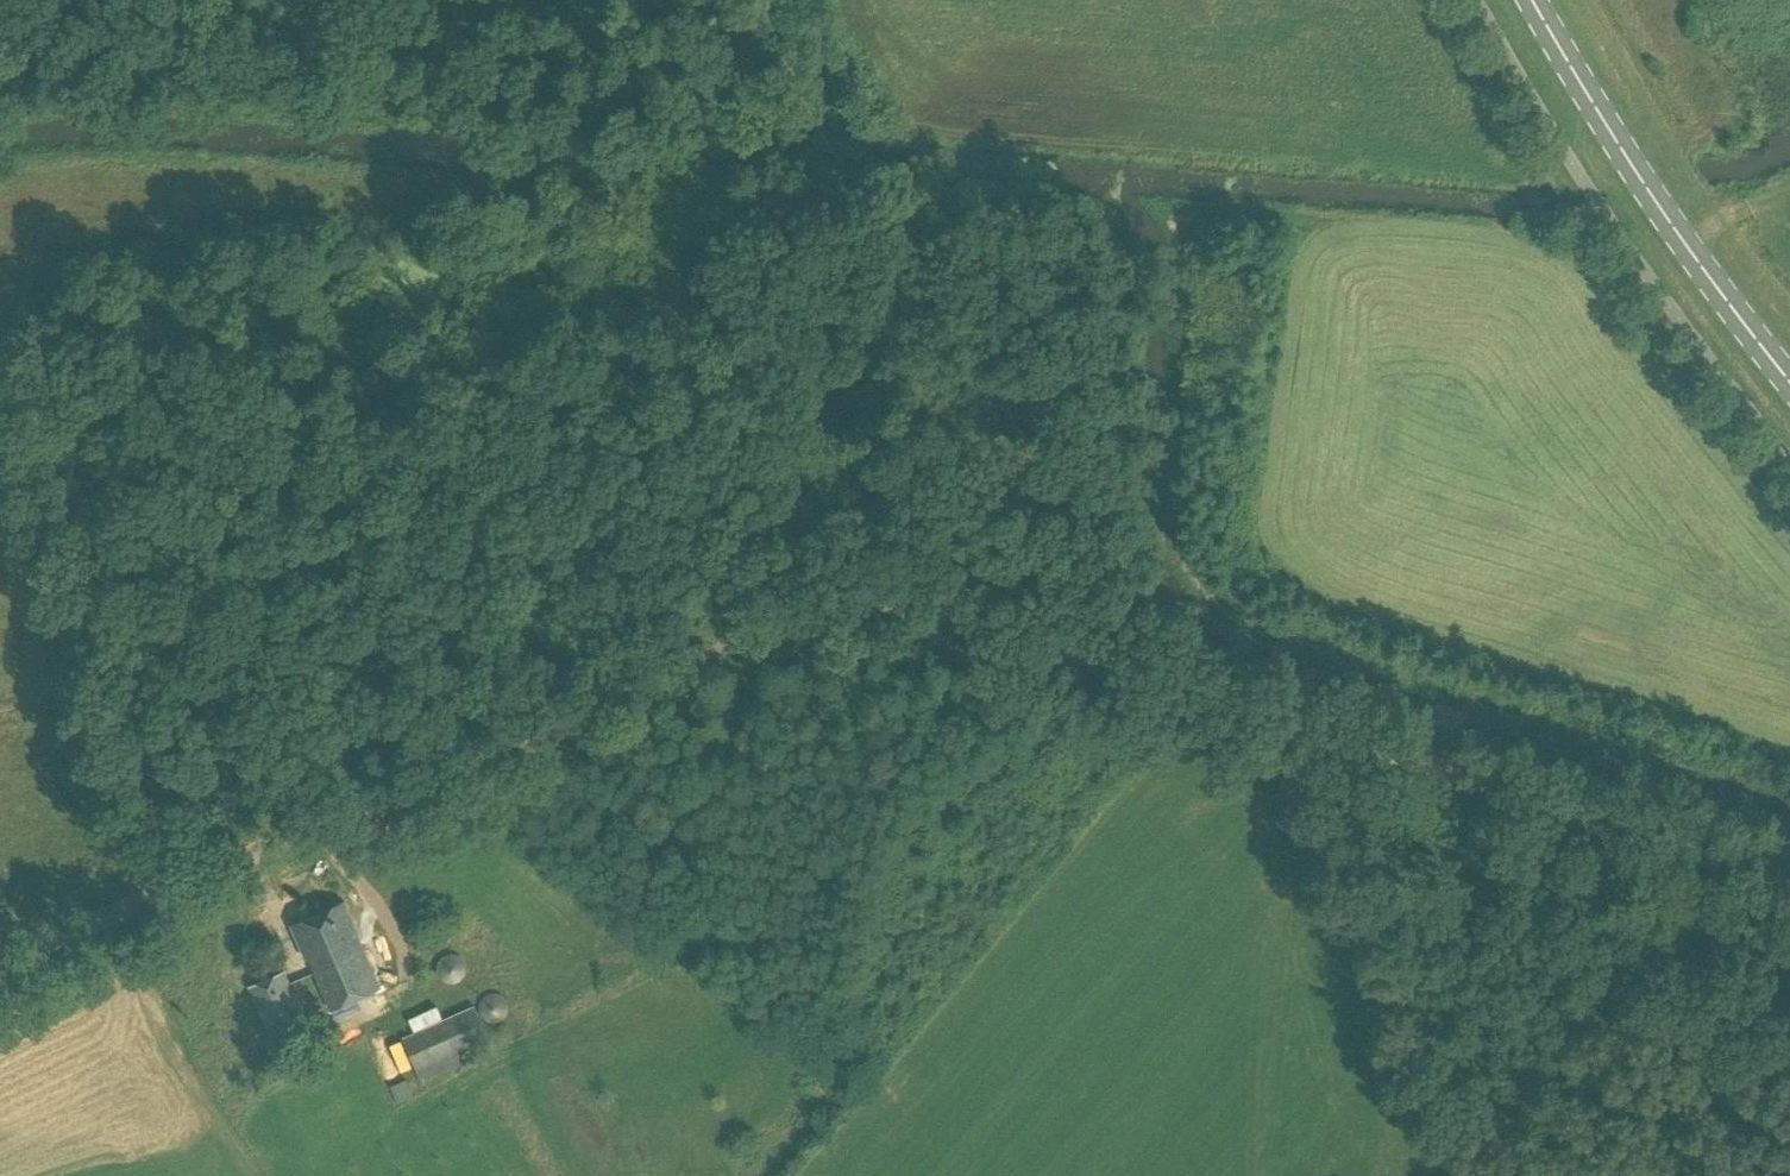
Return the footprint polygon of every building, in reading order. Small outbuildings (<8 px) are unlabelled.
[(381,988),(357,934),(359,933),(345,901),(292,924),(308,960),(309,959),(332,1010),(381,988)] [(270,1037),(307,1020),(285,970),(247,987),(270,1037)] [(421,1082),(461,1065),(455,1052),(488,1037),(475,1006),(402,1038),(421,1082)] [(398,1103),(414,1096),(406,1079),(390,1086),(398,1103)]
